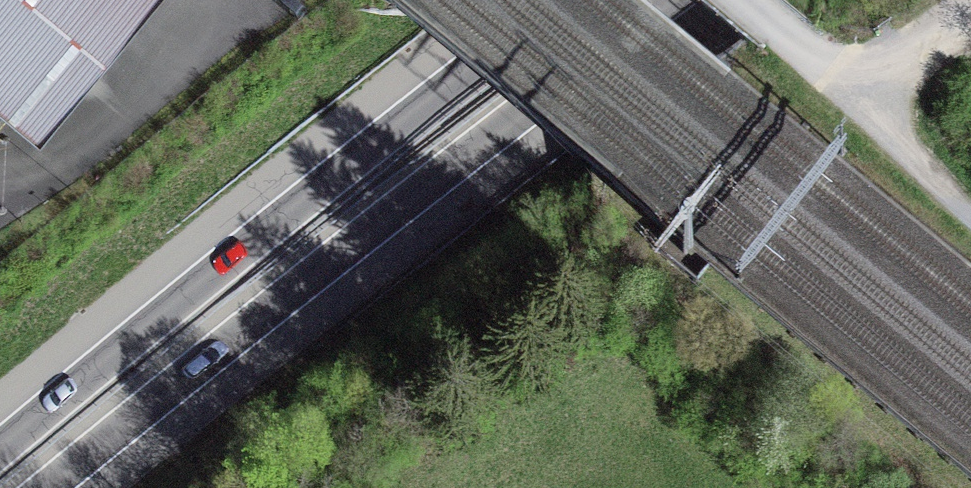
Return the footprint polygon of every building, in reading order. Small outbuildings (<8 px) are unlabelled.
[(39,135),(151,0),(0,0),(0,102),(39,135)]
